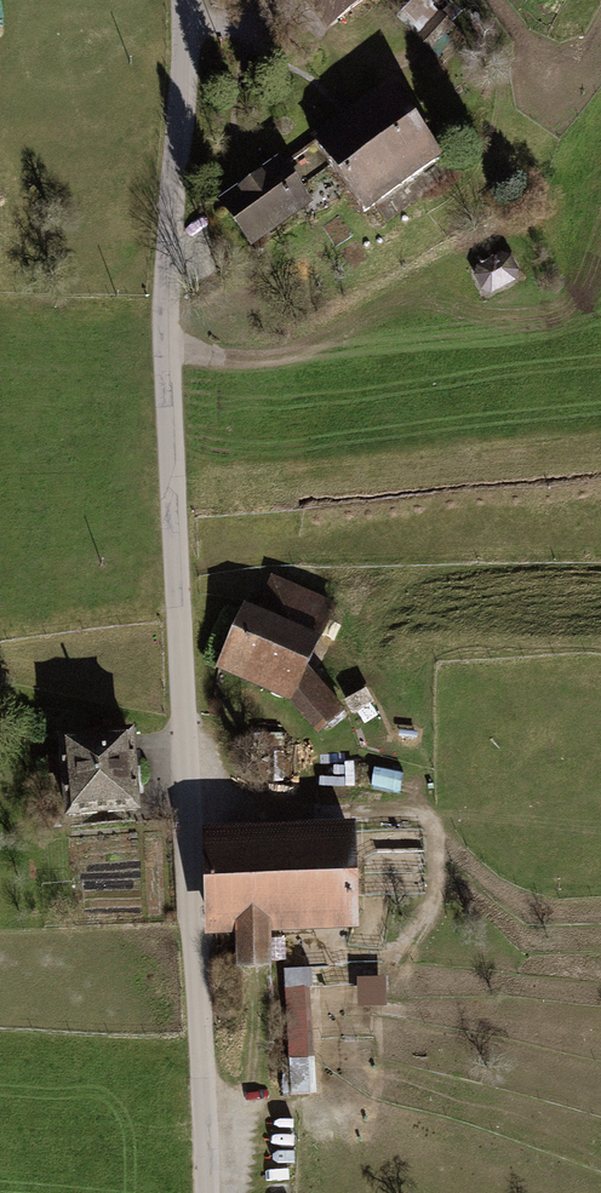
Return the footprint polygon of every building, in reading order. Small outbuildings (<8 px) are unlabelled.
[(339,20),(365,0),(323,0),(339,20)] [(388,89),(320,138),(370,208),(439,160),(388,89)] [(280,163),(224,203),(254,244),(310,204),(280,163)] [(507,257),(495,254),(470,265),(469,275),(478,292),(484,297),(512,284),(515,276),(507,257)] [(247,611),(221,668),(290,699),(305,671),(333,609),(273,582),(257,615),(247,611)] [(305,671),(290,699),(318,730),(340,711),(305,671)] [(420,728),(407,726),(406,736),(418,738),(420,728)] [(129,740),(65,746),(71,815),(135,809),(129,740)] [(349,833),(212,839),(216,935),(241,934),(242,967),(268,966),(266,930),(354,926),(349,833)] [(288,968),(289,1091),(315,1091),(314,968),(288,968)] [(362,1007),(389,1006),(388,978),(361,979),(362,1007)]
